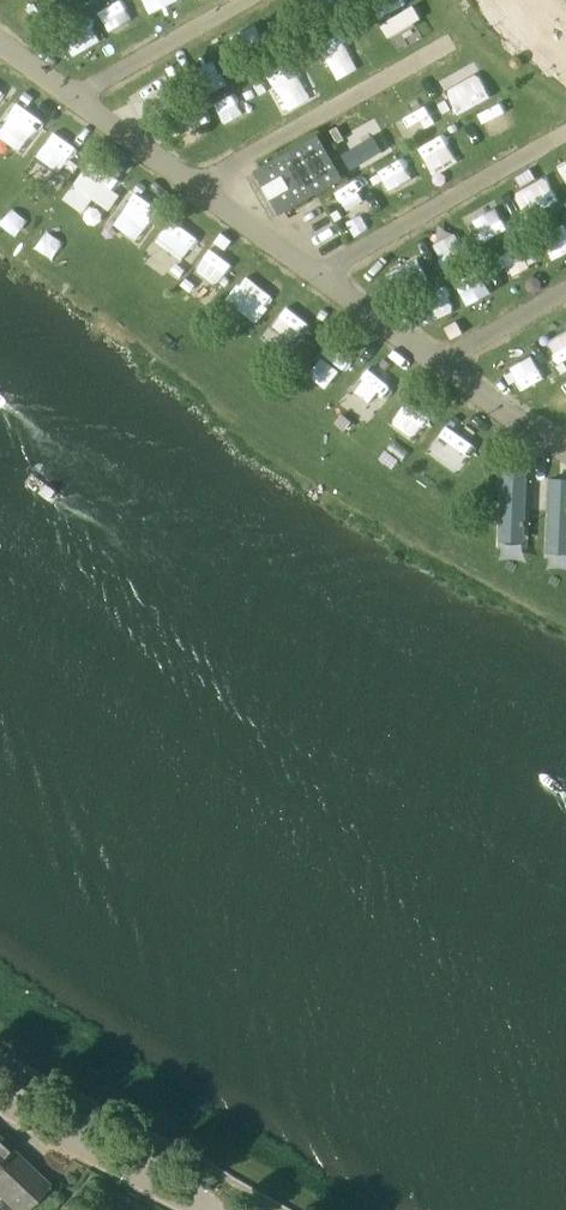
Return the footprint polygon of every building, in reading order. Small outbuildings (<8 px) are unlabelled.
[(319,193),(344,179),(319,134),(294,149),(255,171),(280,215),(319,193)] [(557,163),(565,183),(565,159),(557,163)] [(512,190),(523,215),(557,200),(546,175),(512,190)] [(534,238),(548,261),(565,250),(565,218),(534,238)] [(496,257),(508,279),(531,267),(519,244),(496,257)] [(561,368),(565,365),(565,334),(547,347),(561,368)] [(528,354),(506,369),(519,390),(542,375),(528,354)] [(547,476),(546,554),(565,554),(565,476),(547,476)] [(50,1187),(0,1140),(0,1193),(18,1209),(28,1209),(50,1187)]
